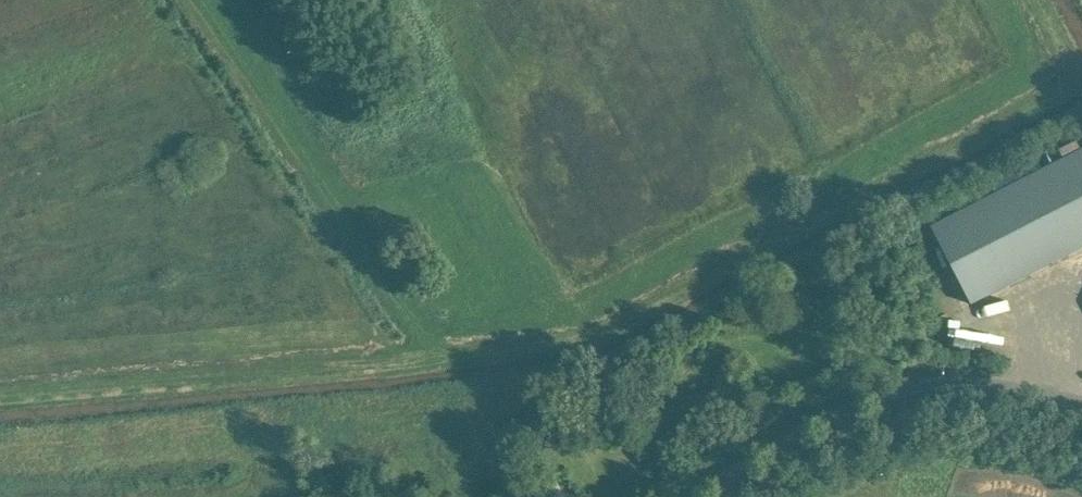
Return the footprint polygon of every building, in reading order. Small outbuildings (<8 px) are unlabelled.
[(931,226),(972,305),(1081,248),(1081,149),(931,226)]
